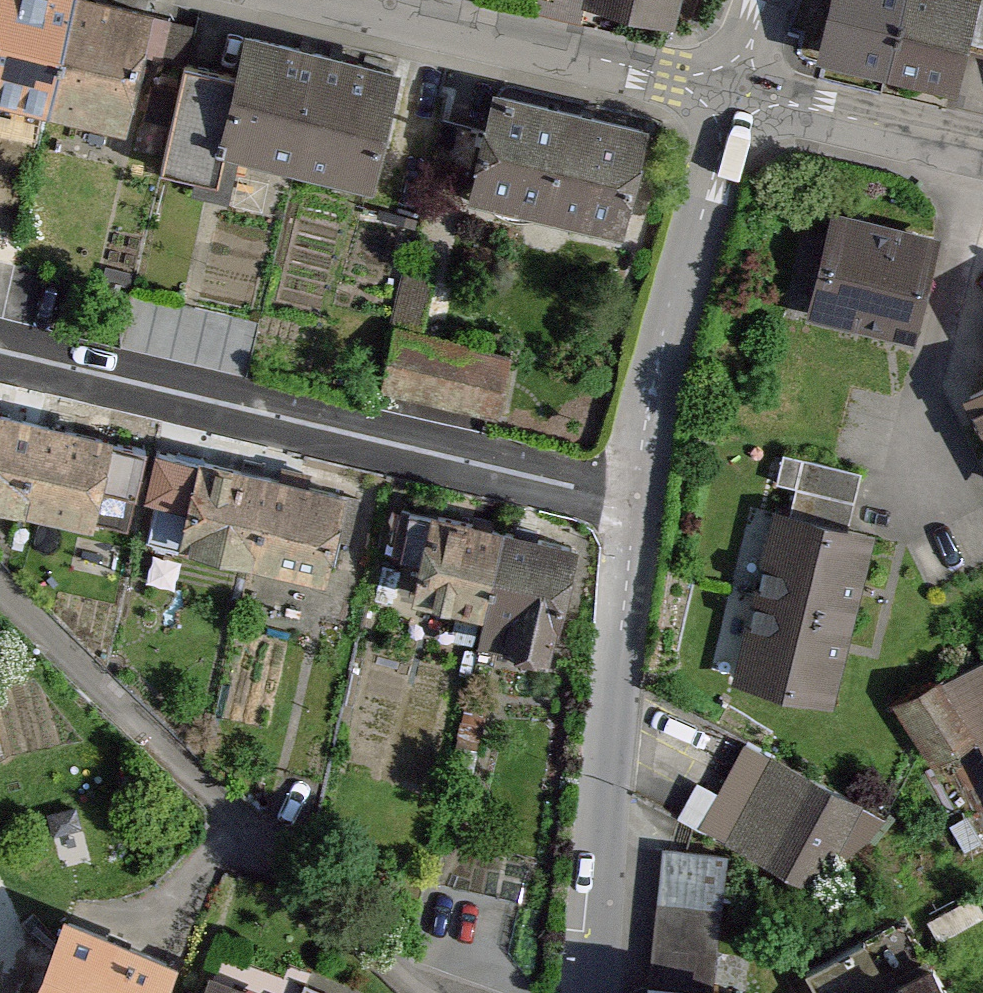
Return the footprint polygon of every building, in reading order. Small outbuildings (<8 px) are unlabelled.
[(102,0),(0,0),(0,107),(136,143),(169,17),(102,0)] [(666,10),(668,0),(628,0),(666,10)] [(804,60),(953,104),(982,3),(982,0),(822,0),(804,60)] [(225,168),(374,205),(406,75),(245,35),(231,91),(190,81),(164,187),(217,200),(225,168)] [(648,136),(493,99),(467,205),(622,242),(648,136)] [(938,229),(818,198),(790,308),(909,339),(938,229)] [(235,363),(246,310),(143,289),(132,341),(235,363)] [(504,341),(384,314),(370,379),(489,406),(504,341)] [(944,397),(982,471),(982,376),(944,397)] [(0,407),(0,499),(87,518),(106,430),(0,407)] [(340,485),(154,442),(134,528),(320,571),(340,485)] [(588,536),(418,495),(397,584),(480,604),(471,639),(557,660),(588,536)] [(874,527),(759,498),(715,668),(830,697),(874,527)] [(895,696),(977,849),(982,846),(982,650),(895,696)] [(863,796),(735,731),(686,821),(818,888),(863,796)] [(667,843),(660,966),(724,969),(731,847),(667,843)] [(27,992),(162,992),(179,950),(62,904),(27,992)] [(935,947),(919,954),(904,919),(808,961),(822,992),(956,992),(935,947)] [(204,975),(199,992),(263,992),(204,975)] [(634,976),(633,992),(752,992),(752,985),(634,976)]
